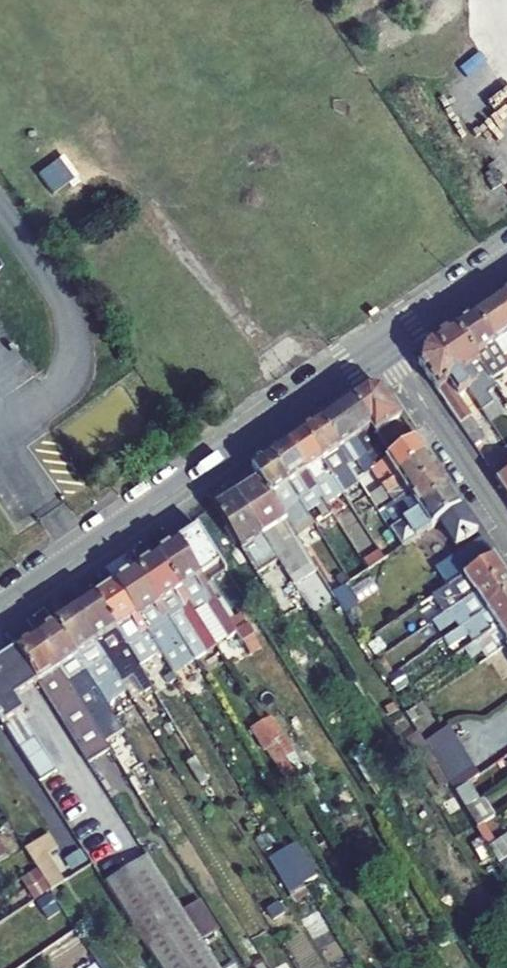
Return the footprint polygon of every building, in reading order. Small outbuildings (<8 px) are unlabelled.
[(505,294),(475,314),(503,356),(506,354),(506,296),(505,294)] [(475,314),(455,327),(491,380),(506,369),(506,362),(503,356),(475,314)] [(488,394),(496,388),(491,380),(455,327),(435,341),(468,390),(482,411),(490,423),(501,415),(488,394)] [(458,397),(468,390),(435,341),(421,350),(418,365),(472,443),(482,437),(469,419),(472,417),(458,397)] [(416,440),(382,390),(367,387),(351,398),(390,457),(416,440)] [(458,397),(472,417),(482,411),(468,390),(458,397)] [(390,457),(351,398),(334,410),(374,468),(390,457)] [(374,468),(334,410),(318,421),(357,479),(371,469),(374,468)] [(357,479),(318,421),(301,432),(342,494),(358,518),(375,507),(372,502),(368,496),(357,479)] [(342,494),(301,432),(284,444),(325,505),(342,494)] [(374,468),(371,469),(383,487),(428,457),(416,440),(390,457),(374,468)] [(325,505),(284,444),(268,455),(303,509),(313,502),(317,508),(324,519),(332,515),(325,505)] [(485,464),(497,482),(506,475),(506,448),(485,464)] [(303,509),(268,455),(252,467),(260,479),(292,531),(310,520),(307,515),(303,509)] [(439,474),(428,457),(383,487),(368,496),(372,502),(386,492),(394,503),(439,474)] [(449,490),(439,474),(394,503),(386,508),(396,525),(449,490)] [(497,482),(506,496),(506,475),(497,482)] [(292,531),(260,479),(236,494),(278,562),(293,586),(317,571),(296,537),(292,531)] [(478,532),(449,490),(396,525),(390,529),(402,547),(440,522),(456,546),(478,532)] [(278,562),(236,494),(215,507),(257,575),(278,562)] [(317,508),(313,502),(303,509),(307,515),(317,508)] [(314,526),(310,520),(292,531),(296,537),(314,526)] [(237,632),(194,566),(204,559),(189,536),(157,557),(214,647),(237,632)] [(494,556),(483,540),(469,550),(468,548),(436,569),(448,587),(494,556)] [(385,558),(379,549),(362,561),(368,570),(385,558)] [(506,574),(494,556),(448,587),(433,597),(445,614),(506,574)] [(214,647),(157,557),(136,571),(193,661),(214,647)] [(193,661),(136,571),(115,584),(158,653),(172,674),(193,661)] [(506,574),(445,614),(432,623),(437,631),(455,619),(461,628),(506,597),(506,576),(506,574)] [(158,653),(115,584),(95,598),(138,667),(158,653)] [(356,607),(344,587),(332,595),(344,614),(356,607)] [(461,628),(443,639),(450,649),(468,636),(473,644),(506,621),(506,597),(461,628)] [(138,667),(95,598),(74,611),(116,677),(128,670),(143,694),(151,688),(138,667)] [(116,677),(74,611),(55,624),(97,690),(102,698),(114,690),(119,697),(126,693),(116,677)] [(473,644),(464,649),(470,658),(483,650),(489,658),(506,647),(506,646),(506,621),(473,644)] [(97,690),(55,624),(36,636),(89,718),(101,709),(91,694),(97,690)] [(89,718),(36,636),(17,649),(38,683),(88,764),(110,751),(89,718)] [(17,649),(0,660),(0,721),(39,782),(56,771),(20,714),(24,712),(15,698),(38,683),(17,649)] [(269,718),(261,723),(273,741),(280,737),(269,718)] [(273,741),(261,723),(248,731),(262,754),(275,746),(273,741)] [(458,741),(449,727),(428,740),(437,754),(458,741)] [(294,759),(280,737),(273,741),(275,746),(279,752),(287,764),(294,759)] [(465,753),(458,741),(437,754),(432,757),(439,768),(465,753)] [(498,750),(504,759),(506,757),(506,744),(498,750)] [(291,772),(287,764),(279,752),(273,756),(286,775),(291,772)] [(472,764),(465,753),(439,768),(446,779),(472,764)] [(208,779),(195,759),(188,764),(201,784),(208,779)] [(479,776),(472,764),(446,779),(454,792),(467,784),(479,776)] [(478,802),(467,784),(454,792),(465,810),(478,802)] [(495,816),(483,799),(478,802),(465,810),(477,828),(483,824),(495,816)] [(174,816),(170,810),(154,820),(158,826),(174,816)] [(495,843),(483,824),(477,828),(489,847),(495,843)] [(57,850),(48,835),(25,850),(35,864),(48,856),(57,850)] [(495,843),(489,847),(499,864),(506,858),(506,835),(495,843)] [(299,841),(283,852),(305,887),(321,876),(299,841)] [(269,860),(291,895),(305,887),(283,852),(269,860)] [(65,882),(48,856),(35,864),(38,870),(51,891),(65,882)] [(146,857),(104,883),(158,967),(218,967),(201,942),(182,912),(146,857)] [(310,895),(305,887),(291,895),(296,904),(310,895)] [(215,933),(196,903),(182,912),(201,942),(215,933)]
